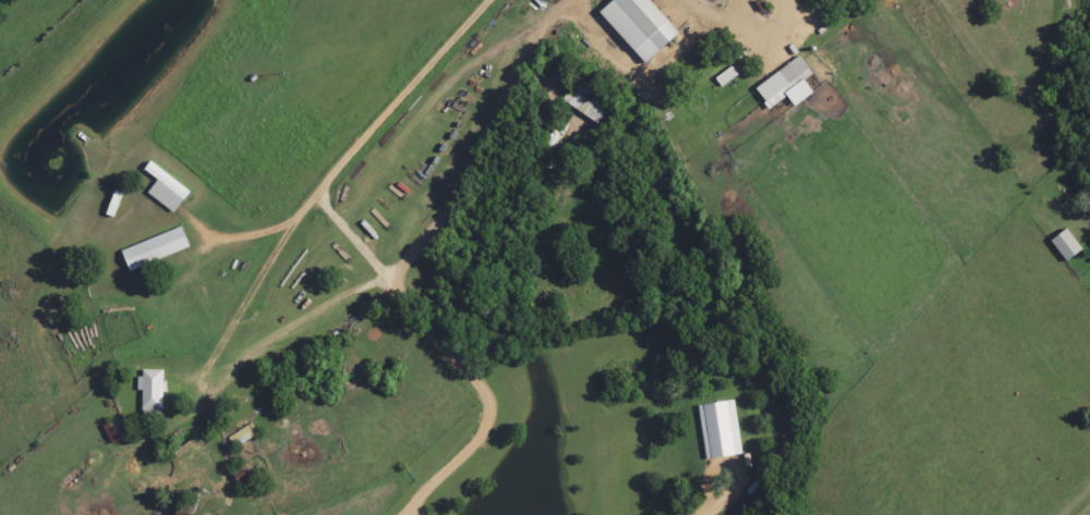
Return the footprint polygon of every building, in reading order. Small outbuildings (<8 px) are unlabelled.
[(639,0),(603,0),(601,1),(638,39),(658,20),(639,0)] [(805,74),(789,55),(746,92),(762,110),(805,74)] [(718,58),(681,86),(688,96),(708,81),(713,89),(731,76),(718,58)] [(553,101),(579,119),(585,110),(589,113),(596,102),(546,69),(541,77),(560,90),(553,101)] [(134,170),(147,182),(137,193),(162,214),(180,193),(142,160),(134,170)] [(120,272),(177,248),(169,228),(112,252),(120,272)] [(1070,250),(1053,229),(1038,241),(1054,262),(1070,250)] [(153,418),(153,371),(130,371),(130,418),(153,418)] [(690,406),(697,460),(736,455),(729,401),(690,406)] [(92,428),(102,444),(115,436),(105,420),(92,428)] [(172,511),(154,501),(146,514),(170,514),(172,511)]
